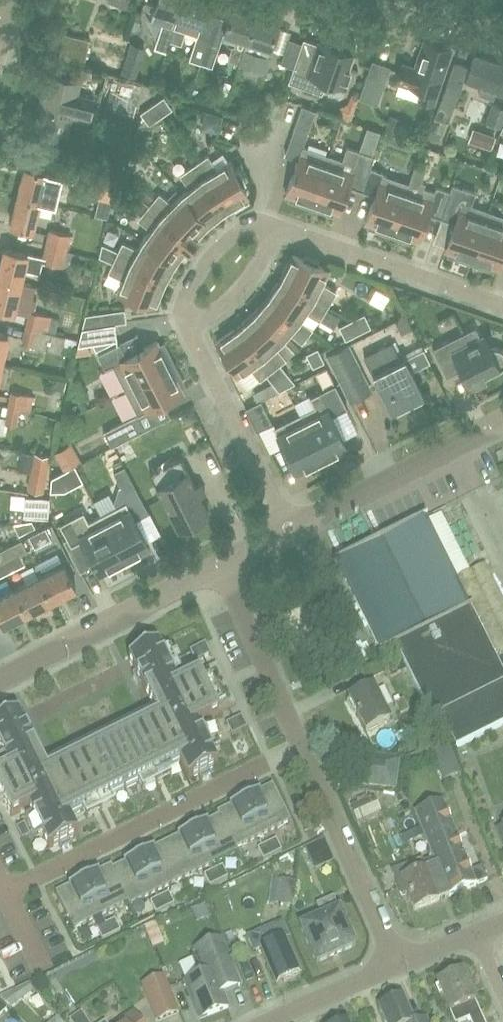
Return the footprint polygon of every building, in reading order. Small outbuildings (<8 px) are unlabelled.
[(184,0),(158,0),(151,19),(162,23),(154,48),(166,52),(170,40),(184,0)] [(206,12),(210,0),(184,0),(170,40),(181,44),(187,27),(198,31),(189,59),(201,63),(202,63),(207,47),(206,47),(216,15),(206,12)] [(240,64),(256,15),(233,7),(225,33),(237,37),(234,46),(232,46),(228,60),(229,60),(239,63),(240,64)] [(277,32),(280,23),(256,15),(240,64),(264,72),(269,56),(268,55),(270,48),(271,48),(272,45),(277,32)] [(94,41),(123,49),(127,50),(130,39),(97,30),(96,32),(94,41)] [(58,57),(84,63),(85,57),(90,39),(64,33),(58,57)] [(280,61),(293,66),(301,41),(289,37),(280,61)] [(346,79),(355,53),(355,50),(355,47),(354,44),(353,42),(350,40),(348,38),(345,38),(342,38),(339,39),(336,41),(334,43),(333,46),(331,45),(330,48),(303,38),(288,82),(322,93),(326,80),(341,85),(344,78),(346,79)] [(424,39),(415,68),(401,64),(396,80),(424,90),(421,100),(432,104),(451,48),(424,39)] [(129,52),(125,64),(122,73),(134,77),(141,56),(144,46),(132,42),(129,52)] [(212,67),(217,51),(207,47),(202,63),(212,67)] [(440,105),(431,127),(443,131),(446,123),(448,123),(453,110),(462,85),(465,80),(481,86),(479,93),(493,98),(495,92),(502,95),(502,67),(474,56),(470,68),(455,63),(448,80),(449,80),(440,105)] [(389,67),(371,61),(359,97),(377,103),(389,67)] [(97,105),(133,114),(141,82),(141,81),(105,72),(97,105)] [(95,98),(77,93),(80,82),(47,74),(41,98),(45,99),(38,130),(67,137),(72,118),(89,122),(95,98)] [(161,117),(173,109),(164,96),(152,104),(161,117)] [(502,126),(502,107),(492,103),(485,122),(502,128),(502,126)] [(149,125),(161,117),(152,104),(140,112),(149,125)] [(306,137),(315,111),(302,106),(293,132),(306,137)] [(230,128),(231,111),(214,109),(213,126),(230,128)] [(467,125),(461,140),(485,149),(491,135),(467,125)] [(311,208),(329,156),(302,146),(286,194),(295,197),(293,202),(311,208)] [(362,190),(370,168),(374,156),(347,147),(342,160),(329,156),(311,208),(328,214),(330,210),(339,213),(348,186),(362,190)] [(235,172),(229,161),(223,153),(211,161),(207,155),(193,165),(225,210),(247,197),(242,186),(245,184),(238,171),(235,172)] [(225,210),(193,165),(180,174),(189,188),(181,193),(208,224),(225,210)] [(441,218),(450,192),(436,187),(434,192),(423,189),(425,183),(421,182),(425,169),(415,165),(409,184),(390,236),(408,242),(410,237),(419,241),(428,214),(441,218)] [(53,205),(60,175),(25,166),(18,195),(41,201),(53,205)] [(390,236),(409,184),(382,174),(383,172),(370,168),(362,190),(375,195),(365,222),(374,225),(373,230),(390,236)] [(114,194),(118,177),(87,169),(83,187),(114,194)] [(121,191),(135,195),(139,181),(124,177),(121,191)] [(470,264),(489,211),(471,205),(475,192),(453,184),(450,192),(441,218),(454,223),(445,250),(454,253),(453,258),(470,264)] [(117,205),(132,209),(135,195),(121,191),(117,205)] [(208,224),(181,193),(172,204),(159,193),(148,206),(192,243),(197,237),(196,236),(208,224)] [(41,201),(18,195),(11,225),(34,230),(41,201)] [(192,243),(148,206),(137,219),(150,229),(141,240),(175,262),(185,248),(187,249),(192,243)] [(489,211),(470,264),(488,270),(489,265),(499,268),(502,256),(502,216),(489,211)] [(71,234),(49,229),(45,245),(67,251),(71,234)] [(175,262),(141,240),(137,249),(122,242),(118,251),(102,244),(101,250),(165,281),(175,262)] [(63,266),(70,267),(73,252),(67,251),(45,245),(42,257),(28,253),(6,248),(0,271),(0,277),(28,284),(22,282),(25,269),(39,273),(42,262),(63,267),(63,266)] [(155,305),(165,281),(101,250),(99,257),(112,263),(108,272),(123,279),(117,293),(129,297),(128,300),(142,305),(144,301),(155,305)] [(292,255),(280,278),(328,306),(336,291),(322,283),(329,270),(318,265),(319,262),(305,256),(303,259),(292,255)] [(28,284),(0,277),(0,308),(15,311),(28,315),(29,310),(32,299),(30,299),(33,285),(28,284)] [(328,306),(280,278),(268,296),(300,319),(305,312),(319,320),(328,306)] [(300,319),(268,296),(254,312),(283,340),(289,333),(302,343),(313,329),(300,319)] [(30,310),(26,327),(48,332),(52,316),(30,310)] [(82,328),(103,325),(101,312),(85,314),(82,328)] [(276,347),(283,340),(254,312),(238,327),(273,370),(287,387),(295,383),(280,364),(286,359),(276,347)] [(371,327),(364,314),(351,320),(358,334),(371,327)] [(345,340),(358,334),(351,320),(339,327),(345,340)] [(75,355),(79,340),(65,336),(48,332),(26,327),(22,343),(61,352),(75,355)] [(273,370),(238,327),(217,341),(223,352),(220,354),(228,367),(231,365),(237,376),(248,389),(260,380),(267,375),(279,391),(287,387),(273,370)] [(490,349),(483,337),(481,338),(475,327),(432,348),(447,376),(461,369),(468,383),(475,380),(476,382),(500,370),(502,368),(502,367),(502,351),(501,350),(498,348),(495,348),(492,348),(490,349)] [(2,364),(9,335),(0,333),(0,364),(2,364)] [(125,390),(175,364),(166,348),(162,350),(157,341),(126,357),(119,343),(98,354),(105,368),(112,365),(125,390)] [(423,365),(430,362),(424,351),(416,347),(414,348),(403,354),(405,359),(402,361),(393,342),(365,356),(391,411),(423,395),(412,371),(423,365)] [(372,391),(349,344),(326,355),(349,402),(372,391)] [(306,354),(313,367),(324,362),(318,348),(306,354)] [(183,381),(175,364),(125,390),(138,415),(183,392),(179,383),(183,381)] [(314,406),(299,414),(324,464),(340,455),(338,451),(347,447),(331,416),(347,408),(335,384),(309,397),(314,406)] [(10,391),(7,407),(20,410),(30,411),(33,395),(10,391)] [(272,423),(261,401),(245,408),(256,431),(272,423)] [(20,410),(7,407),(5,418),(0,417),(0,433),(3,433),(4,424),(17,426),(20,410)] [(324,464),(299,414),(273,427),(296,472),(305,468),(307,472),(324,464)] [(140,432),(132,417),(104,432),(111,447),(140,432)] [(96,455),(106,472),(120,464),(109,447),(96,455)] [(50,456),(35,453),(29,488),(44,491),(50,456)] [(180,457),(154,470),(155,470),(150,472),(178,529),(208,514),(180,457)] [(141,551),(149,547),(135,520),(149,513),(136,488),(124,466),(114,472),(122,487),(120,488),(115,502),(117,506),(101,515),(126,564),(143,555),(141,551)] [(16,492),(5,490),(0,489),(0,509),(2,509),(13,511),(16,492)] [(126,564),(101,515),(88,521),(83,511),(60,524),(71,545),(81,539),(99,573),(108,568),(110,573),(126,564)] [(471,607),(426,516),(334,561),(379,652),(392,646),(431,719),(439,715),(455,749),(502,725),(502,659),(497,663),(469,608),(471,607)] [(31,535),(37,547),(53,539),(47,527),(31,535)] [(28,551),(22,540),(6,548),(9,554),(11,552),(14,558),(28,551)] [(9,554),(6,548),(0,551),(0,565),(14,558),(11,552),(9,554)] [(64,563),(51,570),(47,561),(35,567),(39,576),(52,599),(76,587),(64,563)] [(52,599),(39,576),(15,588),(27,612),(52,599)] [(15,588),(0,596),(0,617),(3,624),(27,612),(15,588)] [(210,654),(205,642),(189,650),(195,661),(210,654)] [(236,705),(216,665),(178,684),(158,643),(128,658),(135,672),(132,674),(138,686),(141,684),(154,710),(44,765),(31,739),(34,737),(28,726),(25,727),(18,713),(0,721),(0,750),(8,768),(0,772),(0,795),(11,817),(29,808),(49,848),(58,844),(61,849),(72,844),(69,838),(78,834),(70,816),(180,762),(188,779),(198,774),(201,780),(211,775),(208,769),(218,764),(198,724),(236,705)] [(366,682),(389,671),(383,659),(360,670),(366,682)] [(364,733),(389,721),(372,686),(347,698),(364,733)] [(247,727),(241,716),(234,719),(239,731),(247,727)] [(239,731),(234,719),(226,723),(232,735),(239,731)] [(449,739),(432,745),(440,769),(457,762),(449,739)] [(392,787),(396,761),(363,756),(359,783),(392,787)] [(290,821),(272,785),(251,795),(249,791),(242,795),(262,835),(290,821)] [(262,835),(242,795),(235,798),(237,802),(217,812),(237,851),(238,851),(236,848),(262,835)] [(444,801),(419,811),(414,813),(436,868),(437,868),(449,896),(475,886),(474,885),(486,880),(481,867),(471,871),(444,801)] [(237,851),(217,812),(218,816),(199,825),(197,821),(190,825),(210,865),(237,851)] [(24,823),(16,827),(22,839),(30,835),(24,823)] [(210,865),(190,825),(183,828),(185,832),(165,842),(183,878),(210,865)] [(276,839),(267,843),(272,855),(282,850),(276,839)] [(183,878),(165,842),(145,852),(143,848),(136,851),(157,892),(183,878)] [(272,855),(267,843),(258,848),(263,859),(272,855)] [(157,892),(136,851),(130,855),(132,859),(112,868),(111,865),(110,866),(130,905),(157,892)] [(449,896),(437,868),(436,868),(426,872),(421,860),(392,872),(401,895),(406,892),(414,911),(437,901),(437,900),(447,896),(447,897),(449,896)] [(222,865),(213,870),(219,882),(228,877),(222,865)] [(130,905),(110,866),(90,876),(88,872),(81,875),(101,915),(127,902),(129,905),(130,905)] [(219,882),(213,870),(204,874),(210,886),(219,882)] [(101,915),(81,875),(74,878),(76,882),(56,893),(74,929),(101,915)] [(321,895),(313,877),(300,882),(308,901),(321,895)] [(273,903),(292,905),(295,880),(276,878),(273,903)] [(169,892),(159,897),(165,908),(174,904),(169,892)] [(321,916),(300,926),(316,963),(355,945),(339,908),(339,909),(333,896),(316,904),(321,916)] [(165,908),(159,897),(150,901),(156,913),(165,908)] [(121,930),(115,919),(105,924),(111,935),(121,930)] [(111,935),(105,924),(96,928),(102,940),(111,935)] [(276,984),(299,973),(283,938),(278,941),(274,931),(264,936),(269,945),(260,949),(276,984)] [(240,985),(221,936),(192,948),(196,957),(192,959),(198,975),(185,980),(200,1018),(228,1007),(222,992),(240,985)] [(462,972),(437,983),(454,1021),(460,1021),(468,1018),(470,1021),(484,1021),(462,972)] [(164,974),(139,985),(154,1021),(179,1011),(167,983),(164,974)] [(402,998),(378,1008),(384,1021),(412,1021),(402,998)] [(80,1013),(68,1021),(69,1021),(86,1021),(80,1013)] [(120,1021),(140,1021),(133,1013),(120,1021)]
